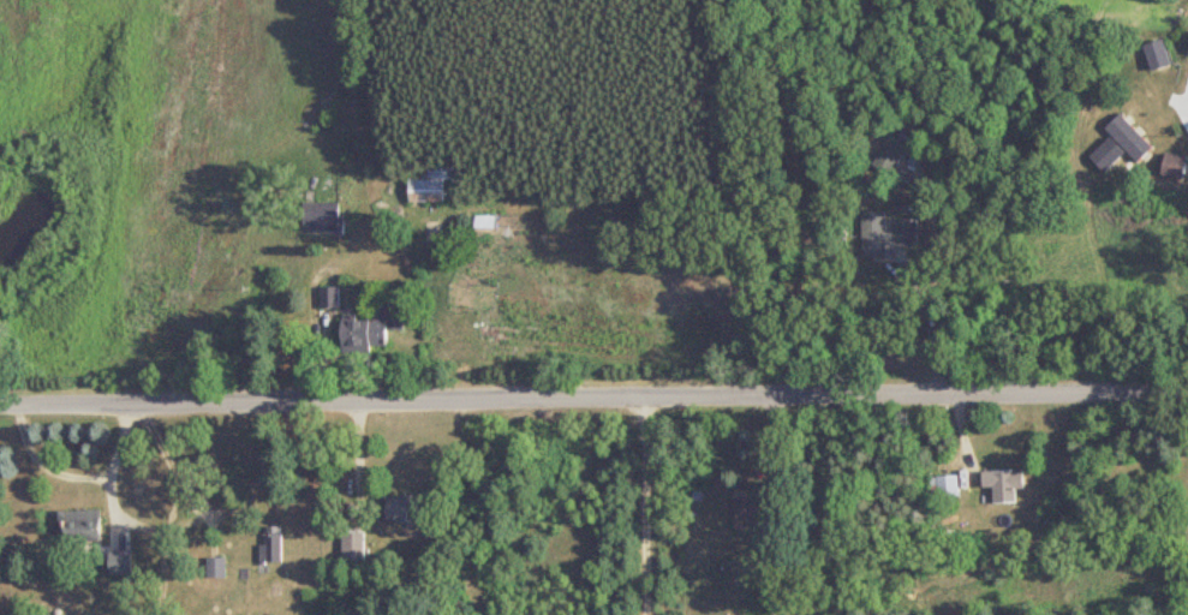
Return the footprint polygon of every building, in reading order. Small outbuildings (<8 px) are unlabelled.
[(1127,154),(1136,163),(1151,150),(1121,114),(1104,129),(1112,137),(1090,156),(1105,173),(1127,154)] [(891,176),(910,145),(892,134),(873,165),(891,176)] [(1159,175),(1182,181),(1187,160),(1165,154),(1159,175)] [(446,167),(409,167),(409,204),(446,204),(446,167)] [(339,202),(303,202),(303,231),(339,231),(339,202)] [(918,245),(918,220),(887,221),(886,213),(862,213),(863,257),(886,256),(886,246),(918,245)] [(387,321),(341,321),(341,353),(372,353),(372,347),(387,347),(387,321)] [(1015,503),(1015,471),(982,471),(982,487),(993,487),(993,503),(1015,503)] [(933,476),(933,497),(959,497),(959,476),(933,476)] [(419,496),(387,496),(387,523),(419,523),(419,496)] [(732,520),(777,521),(778,498),(733,497),(732,520)] [(60,510),(60,542),(100,542),(100,510),(60,510)] [(282,562),(282,526),(263,526),(263,562),(282,562)] [(130,573),(130,551),(110,551),(110,573),(130,573)] [(227,557),(209,557),(209,578),(227,578),(227,557)]
